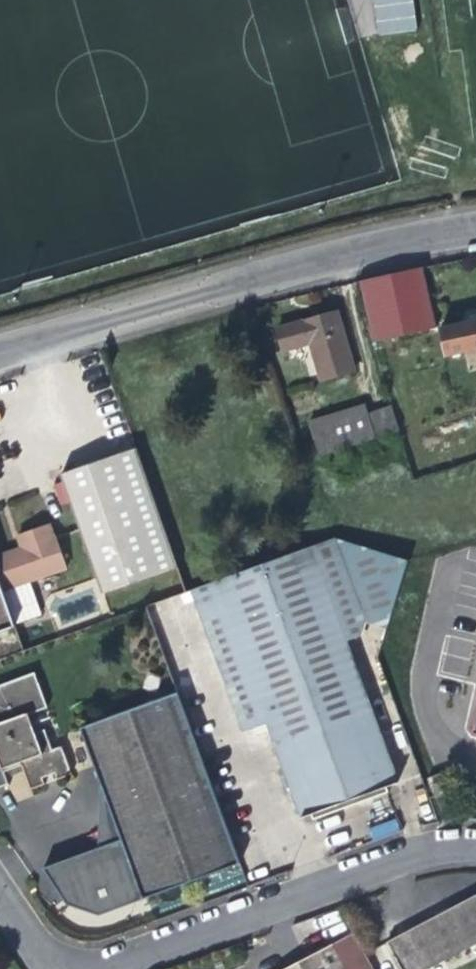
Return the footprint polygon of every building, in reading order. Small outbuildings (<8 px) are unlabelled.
[(384,36),(423,31),(419,0),(379,0),(384,36)] [(372,343),(437,329),(422,271),(358,284),(372,343)] [(467,323),(475,321),(475,313),(473,313),(469,314),(466,319),(467,323)] [(278,334),(284,356),(311,348),(321,385),(355,375),(338,316),(311,324),(278,334)] [(467,323),(439,330),(446,360),(475,353),(475,321),(467,323)] [(319,458),(399,434),(392,410),(368,418),(365,409),(309,425),(319,458)] [(176,569),(135,450),(99,462),(59,476),(102,594),(176,569)] [(0,557),(0,586),(2,591),(64,569),(53,538),(52,539),(47,526),(15,537),(20,550),(0,557)] [(190,592),(243,735),(267,726),(284,771),(281,776),(286,790),(291,792),(301,817),(312,813),(314,820),(388,792),(386,787),(395,783),(344,641),(361,635),(364,622),(365,625),(386,633),(408,563),(333,541),(190,592)] [(0,586),(0,634),(15,629),(2,591),(0,586)] [(467,676),(471,639),(445,636),(441,674),(467,676)] [(8,787),(4,775),(22,769),(31,791),(45,786),(43,779),(55,775),(57,781),(72,776),(61,748),(52,751),(44,731),(36,734),(29,716),(47,710),(34,675),(0,687),(0,790),(8,787)] [(475,731),(475,686),(464,728),(475,731)] [(240,866),(178,694),(80,730),(101,787),(121,841),(99,850),(43,870),(67,906),(99,916),(143,901),(240,866)] [(426,779),(433,799),(449,792),(443,773),(426,779)] [(121,841),(101,787),(100,824),(99,850),(121,841)] [(475,944),(475,900),(474,897),(387,942),(402,968),(428,968),(475,944)] [(332,945),(344,968),(373,968),(354,933),(332,945)] [(332,945),(288,968),(344,968),(332,945)]
